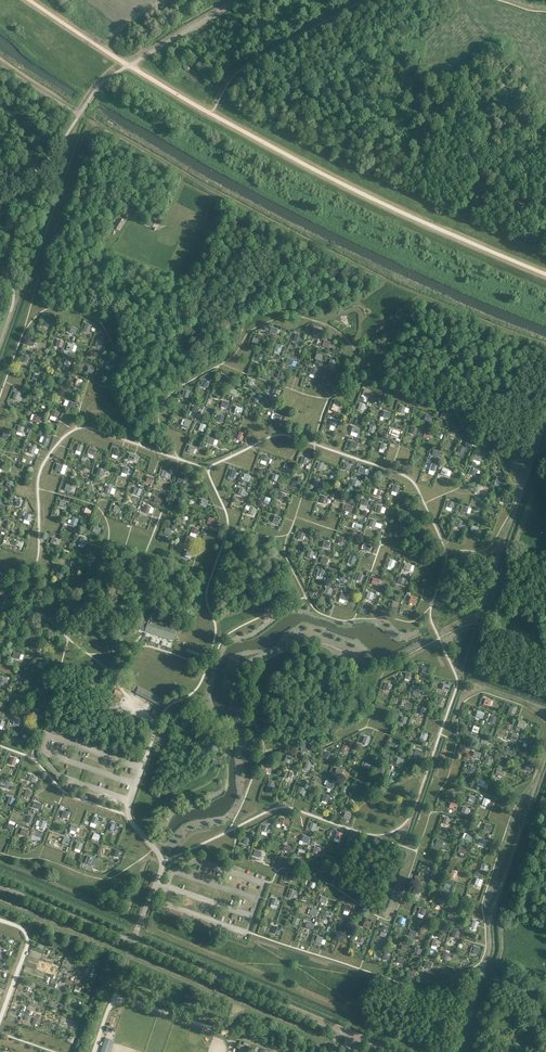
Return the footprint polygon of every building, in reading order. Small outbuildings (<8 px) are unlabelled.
[(48,327),(49,324),(52,325),(53,321),(46,319),(44,326),(48,327)] [(83,330),(89,332),(92,326),(86,324),(83,330)] [(33,347),(35,341),(29,339),(27,345),(33,347)] [(95,346),(101,348),(103,342),(97,340),(95,346)] [(322,346),(328,349),(331,343),(325,340),(322,346)] [(72,352),(74,345),(69,343),(66,350),(72,352)] [(280,353),(282,346),(276,344),(274,351),(280,353)] [(321,362),(323,356),(317,353),(315,359),(321,362)] [(21,361),(27,363),(29,357),(23,355),(21,361)] [(291,367),(294,360),(287,358),(285,364),(291,367)] [(106,366),(112,368),(114,361),(108,359),(106,366)] [(328,366),(334,368),(336,362),(330,359),(328,366)] [(72,362),(66,360),(64,366),(70,368),(72,362)] [(87,373),(93,375),(95,368),(89,366),(87,373)] [(284,380),(286,374),(279,372),(277,378),(284,380)] [(40,377),(37,376),(38,374),(34,373),(32,379),(39,382),(40,377)] [(228,377),(223,375),(220,381),(225,383),(228,377)] [(201,385),(207,388),(210,382),(203,380),(201,385)] [(237,390),(231,387),(229,393),(235,396),(237,390)] [(278,396),(280,389),(275,387),(272,394),(278,396)] [(182,397),(188,399),(190,392),(184,390),(182,397)] [(20,396),(19,396),(20,394),(15,392),(12,399),(18,401),(20,396)] [(75,404),(69,401),(67,408),(72,410),(75,404)] [(229,403),(223,401),(221,407),(227,409),(229,403)] [(337,412),(340,406),(334,404),(331,410),(337,412)] [(50,416),(57,418),(59,412),(52,410),(50,416)] [(389,419),(391,413),(385,411),(383,417),(389,419)] [(446,420),(449,414),(442,411),(440,418),(446,420)] [(431,422),(433,416),(426,414),(424,420),(431,422)] [(33,422),(39,424),(41,417),(35,415),(33,422)] [(183,427),(189,429),(191,422),(186,420),(183,427)] [(23,434),(25,428),(19,426),(17,432),(23,434)] [(358,434),(360,429),(353,426),(351,432),(358,434)] [(416,435),(418,429),(412,427),(410,433),(416,435)] [(391,436),(398,438),(400,432),(393,430),(391,436)] [(50,439),(45,437),(42,443),(48,446),(50,439)] [(356,449),(358,443),(351,441),(349,447),(356,449)] [(196,448),(190,445),(187,452),(193,454),(196,448)] [(28,453),(34,455),(36,448),(30,446),(28,453)] [(93,456),(96,451),(89,448),(87,453),(89,453),(89,454),(93,456)] [(127,459),(134,461),(136,455),(129,453),(127,459)] [(267,462),(269,457),(262,454),(261,458),(262,458),(261,460),(267,462)] [(475,454),(473,460),(479,462),(481,456),(475,454)] [(306,465),(308,459),(302,457),(300,463),(306,465)] [(318,462),(316,469),(322,471),(324,464),(318,462)] [(349,470),(351,465),(345,462),(342,468),(349,470)] [(285,469),(291,471),(293,465),(287,463),(285,469)] [(62,472),(64,466),(57,464),(55,470),(62,472)] [(360,467),(358,473),(364,475),(366,469),(360,467)] [(446,476),(449,470),(443,467),(440,474),(446,476)] [(477,469),(471,467),(468,474),(474,476),(477,469)] [(105,470),(99,469),(97,475),(103,477),(105,470)] [(168,479),(170,473),(164,471),(162,477),(168,479)] [(242,481),(248,483),(251,476),(245,474),(242,481)] [(179,476),(177,482),(183,484),(185,478),(179,476)] [(500,485),(503,478),(497,476),(494,483),(500,485)] [(14,482),(8,480),(6,486),(12,488),(14,482)] [(358,488),(360,482),(353,480),(351,486),(358,488)] [(299,490),(301,483),(295,481),(292,487),(299,490)] [(394,485),(391,491),(397,494),(400,487),(394,485)] [(342,495),(345,488),(339,486),(336,492),(342,495)] [(142,490),(136,488),(134,494),(140,496),(142,490)] [(182,493),(175,491),(172,498),(176,499),(178,495),(180,496),(182,493)] [(508,505),(511,498),(504,496),(502,503),(508,505)] [(164,499),(156,497),(154,503),(162,505),(164,499)] [(206,507),(208,502),(202,499),(200,505),(206,507)] [(367,507),(369,501),(362,499),(360,504),(367,507)] [(115,505),(113,512),(119,514),(121,507),(115,505)] [(151,507),(145,505),(143,511),(149,513),(151,507)] [(495,513),(497,507),(490,505),(488,511),(495,513)] [(30,522),(32,516),(26,514),(24,520),(30,522)] [(279,524),(281,518),(275,516),(273,522),(279,524)] [(213,526),(215,519),(209,517),(207,524),(213,526)] [(79,520),(73,518),(71,524),(77,526),(79,520)] [(477,534),(479,528),(472,526),(470,531),(477,534)] [(197,535),(199,529),(192,527),(190,533),(197,535)] [(303,540),(305,534),(299,532),(297,538),(303,540)] [(52,537),(50,544),(56,546),(58,539),(52,537)] [(85,545),(87,539),(81,537),(79,544),(85,545)] [(328,549),(331,542),(325,540),(322,547),(328,549)] [(369,553),(372,546),(366,544),(364,551),(369,553)] [(190,559),(193,553),(187,551),(185,557),(190,559)] [(354,565),(356,558),(350,556),(348,562),(354,565)] [(390,559),(387,567),(393,568),(396,561),(390,559)] [(72,560),(70,566),(76,568),(78,562),(72,560)] [(412,565),(405,563),(403,569),(410,571),(412,565)] [(323,578),(325,571),(319,569),(316,576),(323,578)] [(64,574),(58,572),(56,578),(62,580),(64,574)] [(360,582),(363,574),(357,572),(355,580),(360,582)] [(399,577),(397,583),(404,585),(406,579),(399,577)] [(346,586),(348,580),(341,578),(339,584),(346,586)] [(373,578),(371,584),(377,586),(380,580),(373,578)] [(330,596),(333,590),(326,587),(324,594),(330,596)] [(368,592),(366,598),(372,600),(374,594),(368,592)] [(345,601),(348,595),(341,593),(339,599),(345,601)] [(409,601),(411,601),(410,602),(415,604),(417,598),(410,596),(409,601)] [(397,609),(399,603),(393,601),(391,607),(397,609)] [(148,621),(145,631),(173,641),(177,630),(148,621)] [(39,662),(36,667),(43,670),(45,664),(39,662)] [(22,679),(24,672),(18,670),(16,677),(22,679)] [(411,681),(413,675),(406,673),(404,679),(411,681)] [(388,691),(390,688),(391,688),(392,685),(386,683),(383,690),(388,691)] [(444,683),(442,690),(448,692),(450,686),(444,683)] [(46,695),(48,689),(41,687),(39,693),(46,695)] [(139,687),(137,693),(159,705),(162,699),(139,687)] [(123,698),(117,695),(114,701),(120,704),(123,698)] [(406,702),(404,708),(411,710),(413,704),(406,702)] [(122,711),(112,706),(109,711),(119,716),(122,711)] [(517,709),(510,707),(508,713),(514,715),(517,709)] [(166,732),(173,734),(177,722),(170,720),(168,727),(163,725),(161,728),(167,730),(166,732)] [(525,723),(519,721),(517,727),(523,729),(525,723)] [(480,727),(474,725),(472,732),(477,734),(480,727)] [(420,739),(426,741),(428,735),(422,733),(420,739)] [(518,735),(512,733),(510,740),(516,742),(518,735)] [(362,743),(368,745),(370,739),(364,736),(362,743)] [(346,753),(347,750),(349,750),(350,747),(343,745),(341,751),(346,753)] [(511,756),(514,749),(507,747),(505,751),(507,751),(506,754),(511,756)] [(420,758),(422,751),(416,749),(413,755),(420,758)] [(332,754),(326,751),(323,758),(329,760),(332,754)] [(289,764),(291,761),(293,757),(287,755),(284,762),(289,764)] [(487,756),(485,762),(491,764),(493,758),(487,756)] [(396,764),(402,766),(404,760),(398,758),(396,764)] [(467,772),(472,774),(473,770),(475,771),(476,767),(469,765),(467,772)] [(337,768),(334,774),(341,776),(343,770),(337,768)] [(290,780),(291,777),(292,778),(294,773),(287,771),(285,778),(290,780)] [(363,785),(364,781),(365,782),(366,779),(360,776),(358,783),(363,785)] [(479,779),(477,785),(484,788),(486,782),(479,779)] [(335,782),(329,780),(326,787),(332,789),(335,782)] [(33,792),(27,789),(24,796),(29,798),(30,796),(31,797),(33,792)] [(322,801),(327,803),(330,796),(324,794),(322,801)] [(487,807),(488,803),(489,804),(490,801),(484,798),(482,805),(487,807)] [(32,807),(39,810),(41,804),(35,801),(32,807)] [(451,802),(449,808),(456,811),(458,805),(451,802)] [(463,807),(461,813),(468,815),(470,809),(463,807)] [(290,822),(288,821),(288,820),(284,818),(282,824),(285,825),(285,826),(288,828),(290,822)] [(314,831),(315,828),(316,829),(317,825),(311,823),(308,829),(314,831)] [(490,832),(492,826),(485,824),(483,830),(490,832)] [(471,842),(473,836),(467,834),(465,840),(471,842)] [(308,844),(310,838),(303,836),(301,841),(308,844)] [(67,846),(68,842),(69,843),(70,839),(64,837),(62,844),(67,846)] [(251,839),(245,837),(243,843),(249,845),(251,839)] [(485,847),(487,841),(480,838),(478,844),(485,847)] [(437,839),(435,845),(442,848),(444,842),(437,839)] [(315,846),(313,853),(318,855),(319,851),(320,852),(321,849),(315,846)] [(466,849),(460,847),(458,853),(464,855),(466,849)] [(253,857),(259,859),(261,852),(256,850),(253,857)] [(90,865),(91,862),(92,862),(94,858),(88,856),(85,863),(90,865)] [(440,861),(442,861),(441,864),(446,866),(448,859),(441,857),(440,861)] [(488,867),(482,864),(480,870),(486,873),(488,867)] [(323,875),(325,869),(319,867),(317,873),(323,875)] [(449,877),(455,879),(458,872),(452,870),(449,877)] [(480,887),(483,880),(477,878),(474,885),(480,887)] [(295,898),(297,892),(291,890),(288,896),(295,898)] [(325,904),(328,898),(321,896),(319,902),(325,904)] [(442,907),(443,903),(445,904),(446,901),(439,898),(437,905),(442,907)] [(318,911),(312,908),(309,916),(315,918),(318,911)] [(404,925),(406,919),(400,917),(397,923),(404,925)] [(476,929),(479,922),(473,920),(471,927),(476,929)] [(369,929),(371,923),(365,921),(363,927),(369,929)] [(312,930),(314,924),(307,922),(305,928),(312,930)] [(444,933),(446,927),(440,925),(438,930),(444,933)] [(280,929),(275,927),(272,934),(277,936),(280,929)] [(457,939),(458,935),(459,935),(460,932),(454,930),(452,937),(457,939)] [(365,941),(366,937),(360,935),(358,942),(363,944),(364,940),(365,941)] [(321,944),(323,938),(317,936),(315,942),(321,944)] [(437,948),(440,942),(433,939),(431,945),(437,948)] [(407,952),(409,945),(403,943),(401,950),(407,952)] [(480,949),(474,946),(472,953),(478,955),(480,949)] [(420,956),(422,951),(415,948),(413,954),(420,956)] [(388,961),(391,955),(385,952),(382,959),(388,961)] [(449,958),(451,954),(444,952),(442,959),(447,961),(448,957),(449,958)] [(403,965),(405,959),(398,957),(396,963),(403,965)] [(430,969),(432,963),(425,961),(423,967),(430,969)] [(411,973),(412,972),(408,971),(406,977),(413,979),(415,974),(411,973)]
